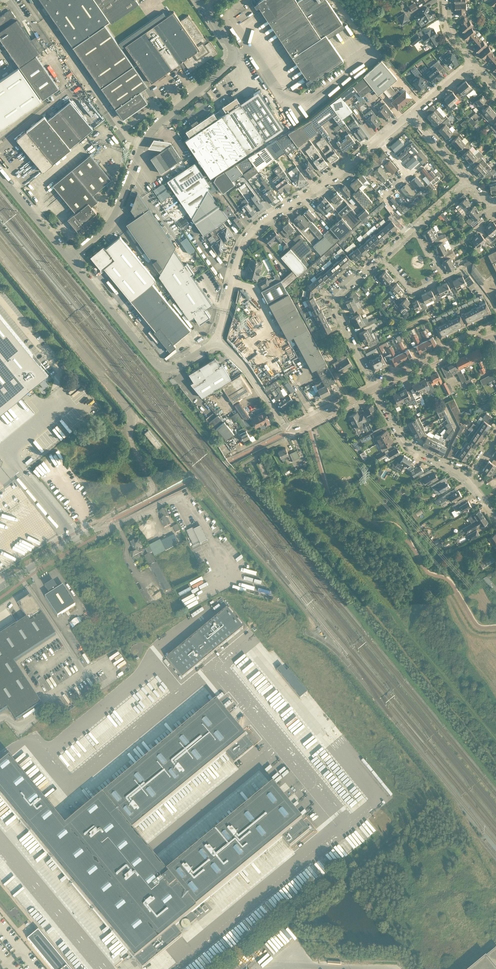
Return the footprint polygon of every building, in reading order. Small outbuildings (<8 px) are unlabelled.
[(73,46),(105,24),(110,20),(96,0),(41,0),(73,46)] [(110,20),(112,23),(139,4),(137,0),(96,0),(110,20)] [(256,8),(259,6),(271,24),(305,75),(308,79),(305,81),(307,84),(308,84),(344,60),(326,34),(342,23),(327,0),(299,0),(297,1),(297,0),(260,0),(254,4),(254,5),(256,8)] [(412,10),(413,12),(418,8),(414,3),(409,6),(412,10)] [(460,10),(460,15),(466,15),(465,9),(467,9),(467,3),(455,4),(456,10),(460,10)] [(419,13),(415,16),(419,22),(423,19),(426,23),(430,20),(434,17),(431,13),(429,11),(430,11),(427,7),(423,9),(418,12),(419,13)] [(20,66),(36,55),(40,52),(44,49),(36,36),(32,39),(21,24),(17,19),(15,15),(12,11),(11,11),(9,11),(9,10),(0,16),(0,38),(20,66)] [(163,12),(118,43),(121,48),(125,45),(151,82),(158,78),(165,73),(180,63),(181,62),(183,60),(187,66),(189,69),(191,71),(210,57),(214,55),(217,53),(214,49),(215,48),(211,43),(209,41),(208,42),(205,38),(195,24),(189,15),(180,20),(174,11),(170,14),(167,16),(163,12)] [(398,17),(402,24),(409,20),(405,12),(398,17)] [(474,25),(473,24),(470,20),(469,21),(465,17),(460,21),(464,25),(461,28),(465,32),(474,25)] [(105,24),(73,46),(122,117),(124,115),(126,116),(148,101),(140,91),(148,85),(121,48),(118,43),(105,24)] [(417,34),(409,41),(413,45),(421,38),(422,37),(426,43),(430,40),(433,46),(435,45),(436,44),(438,43),(436,40),(435,37),(438,35),(434,28),(431,30),(431,29),(426,33),(424,34),(422,35),(420,37),(417,34)] [(471,37),(474,41),(479,37),(475,33),(476,32),(472,28),(464,35),(468,40),(471,37)] [(479,37),(474,41),(478,45),(475,48),(479,52),(488,45),(484,40),(482,41),(479,37)] [(487,56),(491,60),(495,56),(492,52),(493,51),(489,47),(481,54),(485,59),(487,56)] [(444,55),(443,54),(439,57),(445,64),(449,61),(450,62),(449,62),(451,64),(453,66),(455,65),(456,66),(460,62),(457,59),(456,57),(456,56),(454,53),(453,54),(452,52),(447,56),(445,54),(444,55)] [(36,55),(20,66),(40,95),(43,99),(59,88),(59,87),(56,83),(36,55)] [(381,60),(363,76),(370,83),(369,84),(373,87),(377,93),(378,94),(386,88),(392,95),(389,98),(393,102),(398,108),(401,105),(402,106),(402,105),(404,104),(403,103),(405,102),(395,91),(393,88),(390,85),(397,78),(388,68),(392,65),(385,56),(381,60)] [(432,65),(430,67),(438,78),(439,78),(442,76),(441,76),(443,75),(440,70),(443,67),(438,60),(432,65)] [(420,69),(423,73),(430,67),(427,64),(420,69)] [(413,68),(411,70),(418,78),(413,82),(416,86),(416,87),(419,91),(423,88),(423,87),(426,84),(424,82),(425,82),(423,80),(423,81),(422,80),(423,80),(425,78),(418,70),(415,66),(413,68)] [(0,128),(41,100),(19,67),(0,80),(0,128)] [(426,70),(423,73),(429,80),(431,78),(434,82),(436,80),(436,81),(439,78),(438,78),(430,67),(426,70)] [(353,84),(357,90),(358,92),(362,96),(373,87),(369,84),(370,83),(363,76),(363,75),(353,84)] [(466,80),(461,84),(469,92),(477,86),(472,81),(469,84),(466,80)] [(288,93),(300,85),(297,82),(286,89),(288,93)] [(340,94),(340,95),(344,100),(357,90),(353,84),(352,84),(340,94)] [(461,84),(457,87),(461,91),(458,93),(462,98),(467,94),(469,97),(471,95),(469,92),(461,84)] [(394,87),(393,88),(395,91),(405,102),(406,101),(406,102),(407,102),(408,101),(408,100),(412,97),(406,90),(402,93),(398,89),(397,87),(394,87)] [(222,115),(221,115),(246,153),(284,128),(259,91),(261,89),(260,89),(240,102),(240,103),(236,97),(236,98),(235,97),(235,98),(230,102),(230,101),(229,101),(230,102),(224,105),(228,111),(226,112),(222,115)] [(453,91),(449,95),(454,102),(458,98),(460,100),(462,98),(458,93),(456,95),(453,91)] [(479,98),(473,103),(478,110),(483,106),(486,103),(485,104),(483,102),(486,99),(486,98),(487,98),(485,95),(484,96),(483,94),(479,98)] [(340,95),(330,103),(337,112),(342,119),(352,111),(344,100),(340,95)] [(449,95),(444,99),(448,103),(445,105),(449,108),(450,109),(451,111),(453,109),(454,109),(458,106),(454,102),(449,95)] [(186,110),(188,114),(196,109),(196,108),(205,103),(203,99),(186,110)] [(70,101),(59,110),(82,137),(93,128),(70,101)] [(321,124),(333,115),(340,125),(344,122),(343,120),(337,112),(330,103),(311,119),(319,130),(323,136),(324,137),(328,133),(321,124)] [(378,111),(381,114),(384,118),(387,115),(388,116),(393,113),(385,103),(380,107),(381,108),(378,111)] [(430,114),(428,116),(431,120),(440,113),(436,109),(433,105),(428,109),(431,113),(430,114)] [(478,110),(480,113),(483,117),(484,116),(486,115),(493,109),(489,105),(488,105),(485,108),(483,106),(478,110)] [(364,115),(366,119),(374,128),(380,123),(377,118),(378,117),(372,109),(364,115)] [(484,116),(488,120),(490,123),(494,119),(492,116),(495,113),(493,109),(486,115),(484,116)] [(59,110),(48,119),(70,147),(82,137),(59,110)] [(201,120),(199,122),(228,166),(246,153),(221,115),(222,115),(218,110),(214,113),(214,112),(212,113),(212,112),(212,113),(207,116),(206,116),(206,117),(201,120)] [(434,125),(435,124),(439,121),(441,123),(448,117),(446,115),(444,117),(440,113),(431,120),(432,122),(434,125)] [(70,147),(48,119),(45,115),(17,139),(43,171),(71,148),(70,147)] [(439,129),(440,130),(443,133),(449,127),(452,125),(448,121),(450,120),(448,117),(441,123),(443,126),(439,129)] [(311,119),(299,126),(309,138),(319,130),(311,119)] [(190,136),(185,139),(186,140),(188,143),(211,177),(228,166),(199,122),(198,122),(193,126),(193,125),(193,126),(187,129),(187,130),(186,130),(190,136)] [(355,137),(358,140),(358,141),(358,140),(359,140),(366,135),(360,126),(357,123),(351,128),(353,131),(352,132),(355,137)] [(449,127),(443,133),(446,137),(447,137),(450,134),(452,136),(453,135),(459,130),(457,128),(455,129),(452,125),(449,127)] [(288,133),(298,146),(309,138),(299,126),(288,133)] [(455,138),(451,141),(455,145),(463,139),(464,138),(460,134),(461,133),(459,130),(453,135),(455,138)] [(353,146),(352,144),(358,140),(355,137),(352,132),(351,131),(341,138),(343,141),(349,149),(353,146)] [(288,133),(277,139),(285,151),(287,154),(298,146),(288,133)] [(330,150),(330,151),(325,154),(331,163),(339,157),(324,137),(323,136),(320,138),(321,139),(316,143),(320,148),(325,144),(326,144),(327,144),(328,145),(329,147),(330,148),(330,150)] [(266,146),(275,158),(275,159),(285,151),(277,139),(266,146)] [(462,139),(455,145),(459,149),(460,148),(463,146),(465,148),(470,143),(471,143),(469,141),(468,141),(465,144),(462,139)] [(347,150),(349,149),(343,141),(341,143),(339,140),(337,142),(343,151),(346,149),(347,150)] [(154,141),(149,150),(159,151),(162,152),(172,145),(172,143),(154,141)] [(412,141),(409,143),(417,152),(420,150),(412,141)] [(151,157),(153,161),(161,173),(182,158),(172,143),(159,151),(151,157)] [(463,154),(462,155),(463,155),(464,158),(465,157),(466,158),(474,152),(476,150),(472,146),(470,143),(465,148),(467,151),(463,154)] [(310,147),(305,150),(310,156),(315,152),(316,153),(318,154),(319,155),(319,156),(320,157),(321,159),(319,160),(316,160),(314,161),(314,162),(321,170),(328,165),(325,161),(313,144),(312,144),(310,146),(310,147)] [(266,146),(248,156),(259,170),(275,158),(266,146)] [(399,147),(395,150),(405,163),(409,159),(407,157),(410,154),(404,147),(401,150),(399,147)] [(422,151),(419,154),(423,158),(420,160),(423,163),(428,159),(422,151)] [(474,159),(476,161),(480,158),(481,156),(483,155),(479,151),(476,154),(474,152),(466,158),(470,162),(474,159)] [(385,152),(376,160),(378,163),(380,164),(383,162),(381,160),(387,155),(385,152)] [(53,184),(62,195),(76,212),(74,214),(74,213),(68,218),(78,230),(84,226),(83,224),(97,212),(92,206),(98,201),(93,195),(111,179),(90,154),(72,169),(53,184)] [(248,156),(236,164),(243,172),(247,179),(259,170),(248,156)] [(474,167),(473,168),(477,172),(487,163),(481,156),(480,158),(476,161),(475,162),(477,164),(474,167)] [(303,170),(306,174),(309,178),(315,174),(312,170),(314,168),(308,160),(303,164),(306,167),(303,170)] [(390,160),(384,165),(392,174),(398,169),(390,160)] [(192,217),(192,218),(211,185),(195,162),(167,180),(192,217)] [(487,163),(477,172),(478,173),(477,174),(480,176),(481,176),(484,173),(486,175),(490,171),(491,171),(493,169),(491,167),(487,163)] [(200,166),(206,176),(208,174),(202,164),(200,166)] [(236,164),(225,170),(232,180),(243,172),(236,164)] [(279,176),(273,180),(275,184),(278,188),(281,192),(283,190),(285,192),(286,191),(286,190),(288,189),(290,188),(288,186),(291,185),(289,183),(291,181),(288,177),(286,174),(279,165),(273,169),(279,176)] [(370,165),(362,171),(366,176),(374,169),(372,168),(370,165)] [(292,177),(295,181),(298,185),(302,181),(303,182),(306,179),(296,166),(292,169),(296,174),(292,177)] [(380,166),(374,171),(378,176),(383,182),(389,176),(380,166)] [(217,176),(214,180),(219,188),(223,193),(235,184),(232,180),(225,170),(217,176)] [(353,182),(350,184),(356,191),(353,194),(354,195),(365,208),(372,201),(359,186),(363,183),(367,179),(366,179),(362,174),(358,178),(358,177),(355,179),(354,178),(351,181),(353,182)] [(416,176),(411,181),(419,191),(425,186),(416,176)] [(263,180),(261,181),(265,186),(268,190),(263,194),(266,198),(268,201),(269,202),(271,201),(276,197),(274,196),(276,194),(274,191),(271,187),(265,179),(263,180)] [(494,179),(491,180),(492,183),(489,184),(485,184),(484,185),(488,189),(490,189),(491,192),(492,192),(492,193),(495,192),(495,191),(495,188),(494,179)] [(211,185),(208,190),(211,194),(219,188),(214,180),(211,185)] [(427,188),(421,194),(423,196),(424,196),(435,187),(433,185),(431,182),(430,182),(425,186),(427,188)] [(407,183),(400,189),(409,198),(416,193),(407,183)] [(353,196),(354,195),(353,194),(345,185),(340,189),(344,194),(348,199),(350,199),(352,197),(353,197),(353,196)] [(208,190),(192,218),(204,234),(209,230),(213,227),(223,221),(229,217),(225,213),(211,194),(208,190)] [(331,195),(330,196),(331,197),(334,200),(334,201),(336,203),(337,204),(340,202),(340,200),(343,198),(340,195),(337,191),(334,193),(331,195)] [(127,223),(129,227),(140,242),(145,250),(161,272),(176,246),(149,208),(138,192),(135,199),(136,200),(133,207),(131,208),(136,216),(127,223)] [(418,196),(412,201),(414,204),(423,196),(421,194),(420,192),(416,195),(418,196)] [(252,198),(249,200),(251,202),(253,205),(251,207),(254,210),(256,209),(257,210),(258,209),(259,209),(260,208),(262,207),(263,206),(261,202),(258,198),(256,195),(252,198)] [(353,197),(352,197),(363,209),(365,208),(354,195),(353,196),(353,197)] [(174,196),(163,202),(167,210),(178,203),(174,196)] [(459,210),(457,212),(458,214),(458,215),(466,208),(464,206),(468,203),(470,201),(468,200),(469,199),(467,196),(466,196),(462,201),(460,199),(458,201),(459,203),(460,204),(461,205),(457,208),(459,210)] [(244,210),(245,212),(249,216),(255,212),(254,210),(251,207),(248,202),(246,198),(241,202),(242,202),(244,205),(240,208),(242,211),(244,210)] [(405,200),(397,207),(403,214),(404,213),(414,204),(412,201),(410,200),(407,202),(405,200)] [(322,201),(317,206),(318,206),(318,207),(319,209),(320,209),(325,214),(330,209),(331,211),(334,208),(333,206),(331,205),(328,201),(324,204),(322,201)] [(338,212),(342,216),(352,227),(361,219),(357,214),(347,202),(345,204),(346,205),(338,212)] [(383,202),(379,205),(376,208),(378,211),(381,208),(385,205),(383,202)] [(466,208),(458,215),(461,218),(464,216),(466,214),(469,218),(471,216),(478,209),(476,207),(475,207),(474,206),(472,207),(468,211),(466,208)] [(363,209),(357,214),(361,219),(369,212),(365,208),(363,209)] [(226,213),(229,217),(231,220),(232,220),(237,228),(239,226),(240,226),(243,224),(231,209),(226,213)] [(304,213),(308,217),(311,220),(315,216),(312,213),(311,212),(311,211),(309,209),(304,213)] [(469,218),(468,218),(471,222),(470,223),(473,226),(478,222),(476,219),(477,218),(481,214),(480,213),(481,212),(478,209),(471,216),(469,218)] [(443,212),(440,214),(447,222),(450,220),(445,214),(443,212)] [(300,214),(295,219),(295,220),(296,222),(297,222),(302,227),(306,224),(309,227),(310,227),(314,231),(313,231),(317,236),(320,239),(324,236),(323,235),(312,222),(311,220),(308,217),(305,219),(303,217),(300,214)] [(389,218),(385,221),(388,224),(393,230),(397,226),(395,224),(399,221),(394,215),(393,216),(391,214),(388,216),(389,218)] [(330,227),(331,228),(340,238),(352,227),(342,216),(336,222),(333,224),(330,227)] [(186,219),(179,223),(181,227),(188,222),(186,219)] [(223,221),(213,227),(223,241),(224,240),(224,241),(231,236),(232,234),(227,227),(223,221)] [(281,230),(288,238),(293,233),(292,230),(295,228),(289,221),(283,227),(285,229),(282,232),(281,230),(282,230),(281,230)] [(385,221),(381,225),(389,233),(393,230),(388,224),(385,221)] [(380,223),(376,227),(377,228),(385,237),(389,233),(380,223)] [(488,237),(492,242),(495,238),(495,237),(495,236),(495,233),(495,232),(489,225),(486,227),(487,228),(485,229),(490,235),(488,237)] [(423,233),(425,237),(436,231),(433,226),(423,231),(424,233),(423,233)] [(213,227),(209,230),(212,234),(217,242),(212,245),(215,249),(218,253),(225,248),(226,246),(222,241),(223,241),(213,227)] [(323,235),(324,236),(332,245),(340,238),(331,228),(323,235)] [(377,228),(373,231),(381,240),(385,237),(377,228)] [(269,235),(268,236),(266,238),(265,238),(266,238),(265,238),(269,243),(275,238),(279,242),(283,239),(274,230),(271,233),(270,235),(269,235)] [(373,231),(369,235),(376,243),(380,240),(381,241),(381,240),(373,231)] [(435,238),(436,241),(446,236),(445,233),(443,233),(438,236),(436,231),(425,237),(427,240),(427,239),(428,241),(435,238)] [(296,242),(290,247),(291,248),(301,260),(305,257),(312,251),(310,249),(303,240),(304,239),(303,237),(299,233),(295,238),(294,239),(296,242)] [(478,234),(476,236),(482,243),(484,242),(486,244),(487,242),(489,244),(490,244),(492,242),(488,237),(485,239),(481,233),(479,235),(478,234)] [(364,238),(372,247),(376,243),(368,234),(364,238)] [(438,243),(435,245),(436,247),(435,247),(436,250),(445,246),(444,244),(446,242),(445,240),(448,239),(447,238),(449,237),(450,235),(449,234),(446,236),(436,241),(438,243)] [(104,267),(131,300),(153,283),(156,280),(120,236),(106,248),(105,246),(100,250),(102,251),(99,253),(98,251),(93,256),(103,268),(104,267)] [(324,236),(320,240),(313,246),(321,255),(332,245),(324,236)] [(482,243),(476,236),(473,239),(474,239),(472,241),(477,246),(474,248),(479,253),(482,251),(480,249),(482,247),(480,245),(482,243)] [(187,237),(182,240),(191,253),(196,249),(187,237)] [(364,237),(359,241),(362,244),(363,244),(368,250),(372,247),(364,238),(364,237)] [(140,242),(136,245),(141,252),(145,250),(140,242)] [(283,250),(280,252),(283,255),(290,248),(286,243),(284,245),(283,250)] [(359,248),(358,247),(355,244),(352,247),(351,247),(354,250),(359,257),(361,254),(362,255),(364,254),(358,248),(359,248)] [(362,244),(359,248),(358,248),(364,254),(368,250),(363,244),(362,244)] [(446,252),(448,255),(454,252),(452,248),(450,249),(449,248),(446,249),(445,246),(436,250),(438,253),(439,253),(440,255),(446,252)] [(347,251),(355,260),(356,261),(359,258),(359,257),(354,250),(351,247),(347,251)] [(283,255),(281,256),(284,260),(297,274),(298,275),(299,274),(307,267),(301,260),(291,248),(290,248),(283,255)] [(159,275),(190,319),(195,316),(200,323),(210,316),(205,309),(212,304),(192,274),(194,272),(187,262),(185,264),(174,249),(159,275)] [(341,252),(339,254),(340,255),(342,257),(347,263),(352,260),(348,256),(346,253),(343,250),(341,252)] [(442,263),(444,266),(453,262),(452,259),(454,258),(453,256),(455,255),(454,252),(448,255),(449,257),(442,261),(443,262),(442,263)] [(340,255),(336,258),(338,261),(343,267),(347,263),(342,257),(340,255)] [(263,260),(268,269),(272,266),(267,258),(263,260)] [(304,258),(301,260),(307,267),(310,265),(304,258)] [(335,258),(331,261),(339,271),(343,267),(338,261),(336,258),(335,258)] [(262,263),(260,263),(257,262),(257,261),(256,260),(256,261),(253,260),(252,260),(251,260),(251,261),(250,261),(250,264),(250,265),(249,264),(247,271),(249,271),(247,277),(257,280),(259,274),(260,274),(262,268),(260,267),(262,263)] [(331,261),(327,265),(335,274),(339,271),(331,261)] [(453,262),(444,266),(446,269),(447,269),(448,271),(458,266),(460,265),(458,262),(456,263),(455,261),(453,262)] [(473,264),(471,273),(472,274),(477,280),(479,284),(485,280),(480,274),(475,267),(476,266),(473,261),(473,264)] [(327,265),(323,269),(324,269),(326,272),(331,278),(335,274),(327,265)] [(324,269),(320,273),(321,274),(326,280),(327,281),(331,278),(326,272),(324,269)] [(375,276),(378,279),(380,282),(383,280),(389,274),(386,270),(381,274),(379,272),(375,276)] [(319,272),(315,276),(317,278),(322,284),(324,282),(326,280),(321,274),(320,273),(319,272)] [(259,282),(258,283),(261,290),(274,283),(281,279),(277,273),(274,275),(276,278),(273,280),(273,279),(271,278),(268,280),(267,278),(259,282)] [(382,284),(386,288),(390,284),(388,282),(393,278),(389,274),(383,280),(384,282),(383,283),(382,284)] [(463,276),(458,278),(462,286),(466,284),(468,287),(474,282),(469,275),(470,277),(465,281),(463,276)] [(317,278),(313,281),(318,288),(322,284),(317,278)] [(455,286),(453,287),(456,293),(458,291),(457,289),(462,286),(458,278),(453,281),(455,286)] [(274,283),(261,290),(269,304),(288,338),(293,336),(312,370),(316,367),(323,380),(325,384),(330,381),(331,383),(336,380),(324,358),(322,355),(321,352),(319,350),(312,336),(288,292),(281,279),(274,283)] [(313,281),(309,285),(314,291),(318,288),(313,281)] [(447,282),(442,284),(446,293),(447,295),(449,294),(450,295),(456,293),(453,287),(450,289),(447,282)] [(153,283),(131,300),(156,330),(154,331),(170,351),(176,346),(174,343),(191,329),(153,283)] [(390,289),(394,293),(401,287),(397,283),(392,287),(390,284),(386,288),(388,291),(390,289)] [(442,284),(437,287),(439,292),(437,294),(439,299),(442,298),(441,295),(446,293),(442,284)] [(301,296),(301,299),(306,300),(313,296),(314,291),(309,285),(308,285),(306,291),(305,296),(302,296),(301,296)] [(394,293),(391,296),(394,300),(393,301),(395,303),(400,299),(398,297),(403,292),(404,291),(401,287),(394,293)] [(431,290),(426,292),(430,300),(433,299),(434,301),(435,301),(439,299),(437,294),(434,295),(431,290)] [(348,306),(356,302),(354,299),(359,295),(356,291),(352,294),(350,296),(349,297),(350,299),(345,301),(348,306)] [(426,292),(421,294),(423,297),(425,302),(423,303),(425,309),(428,308),(427,305),(432,303),(430,300),(426,292)] [(316,301),(313,296),(306,300),(303,301),(305,306),(307,305),(316,301)] [(395,303),(393,305),(397,308),(397,309),(401,305),(402,306),(403,307),(401,310),(401,311),(403,313),(404,313),(408,314),(409,313),(409,308),(410,305),(407,305),(407,304),(410,301),(406,297),(402,301),(400,299),(395,303)] [(417,299),(412,302),(414,306),(416,310),(419,309),(420,311),(421,311),(422,311),(423,314),(427,312),(425,309),(423,303),(420,305),(417,300),(417,299)] [(309,310),(311,309),(318,306),(316,301),(307,305),(309,310)] [(356,302),(348,306),(350,311),(356,308),(357,311),(362,309),(361,306),(359,301),(356,302)] [(475,307),(473,308),(474,308),(479,318),(483,316),(484,316),(486,315),(486,314),(491,312),(490,310),(486,301),(483,303),(484,303),(476,307),(475,307)] [(311,309),(313,314),(322,310),(321,310),(318,306),(311,309)] [(462,314),(461,314),(462,314),(466,324),(471,322),(472,322),(473,321),(474,320),(479,318),(474,308),(473,308),(471,309),(471,310),(464,313),(464,312),(462,314)] [(352,317),(354,322),(362,318),(360,313),(364,311),(362,309),(357,311),(358,314),(352,317)] [(314,314),(317,319),(324,315),(322,310),(313,314),(314,314)] [(48,372),(0,313),(0,412),(48,372)] [(450,319),(448,320),(448,321),(453,331),(458,329),(459,329),(460,328),(460,327),(465,325),(460,315),(460,314),(457,316),(458,316),(450,320),(450,319)] [(317,319),(314,320),(317,325),(319,323),(327,320),(324,315),(317,319)] [(362,318),(354,322),(357,327),(362,324),(363,327),(369,324),(374,322),(377,320),(376,318),(373,319),(369,321),(366,316),(362,318)] [(317,325),(316,325),(317,327),(319,327),(320,329),(329,325),(327,320),(319,323),(317,325)] [(436,326),(435,327),(441,337),(446,335),(448,334),(448,333),(453,331),(448,321),(438,326),(438,325),(436,326)] [(359,333),(362,337),(370,333),(372,332),(371,329),(372,326),(375,324),(374,322),(363,327),(365,330),(359,333)] [(423,323),(421,324),(423,330),(431,346),(436,343),(434,339),(433,336),(430,338),(425,329),(426,329),(423,323)] [(320,329),(319,330),(322,335),(323,337),(325,336),(330,333),(329,331),(332,330),(329,325),(320,329)] [(422,351),(414,334),(411,329),(408,331),(410,336),(412,336),(416,345),(413,346),(417,353),(422,351)] [(426,340),(423,341),(427,348),(431,346),(423,330),(421,331),(426,340)] [(370,333),(362,337),(364,342),(367,341),(370,346),(370,347),(377,343),(378,342),(375,337),(372,338),(370,333)] [(416,333),(414,334),(422,351),(427,348),(423,341),(420,343),(416,333)] [(400,335),(396,337),(397,338),(399,342),(407,358),(412,356),(409,351),(408,349),(406,350),(404,347),(403,345),(402,343),(402,342),(401,341),(403,340),(402,339),(400,335)] [(401,352),(399,354),(402,360),(407,358),(397,338),(395,339),(401,352)] [(338,360),(332,364),(333,366),(335,370),(338,368),(340,372),(352,364),(348,357),(347,358),(345,355),(349,352),(344,344),(339,347),(344,354),(340,357),(337,358),(338,360)] [(392,346),(389,347),(397,363),(402,360),(399,354),(396,355),(392,346)] [(397,363),(389,347),(387,348),(392,357),(389,358),(393,365),(397,363)] [(479,348),(473,351),(478,361),(481,360),(480,359),(484,358),(483,356),(480,350),(479,348)] [(473,351),(467,353),(471,361),(471,362),(475,360),(476,363),(476,362),(478,361),(473,351)] [(467,353),(461,356),(468,369),(470,368),(469,366),(468,364),(471,362),(471,361),(467,353)] [(379,356),(370,361),(369,360),(374,370),(379,368),(380,368),(381,368),(382,367),(386,364),(381,354),(379,355),(379,356)] [(468,375),(470,379),(472,378),(470,373),(468,369),(461,356),(456,359),(460,367),(463,366),(464,368),(468,375)] [(191,383),(202,397),(221,385),(231,379),(222,364),(219,365),(217,362),(218,362),(215,357),(208,362),(200,367),(197,368),(198,369),(196,370),(196,369),(189,373),(194,381),(191,383)] [(456,359),(447,364),(451,371),(455,369),(462,382),(466,380),(463,374),(461,370),(460,367),(456,359)] [(447,378),(453,375),(453,374),(447,364),(441,367),(447,378)] [(432,378),(430,379),(430,380),(432,384),(435,383),(435,382),(438,381),(439,383),(442,382),(437,372),(431,375),(432,378)] [(221,385),(234,405),(240,402),(240,401),(239,401),(238,399),(242,397),(243,398),(252,392),(240,373),(231,379),(221,385)] [(425,378),(419,381),(423,390),(426,388),(428,391),(429,393),(435,390),(432,384),(430,380),(431,383),(428,384),(426,380),(425,378)] [(276,380),(273,383),(278,391),(280,393),(283,398),(282,399),(284,401),(285,400),(285,401),(287,400),(289,403),(293,400),(290,396),(289,394),(285,396),(285,395),(288,393),(283,387),(281,389),(279,386),(280,386),(279,385),(276,380)] [(319,382),(315,384),(320,392),(322,397),(330,392),(328,388),(332,386),(331,383),(330,381),(325,384),(323,380),(319,382)] [(289,381),(285,384),(291,393),(295,390),(289,381)] [(419,381),(412,384),(414,387),(416,391),(412,392),(418,403),(421,401),(420,399),(423,398),(422,396),(421,394),(420,391),(423,390),(419,381)] [(265,388),(264,388),(266,392),(268,394),(272,392),(274,390),(276,393),(277,395),(278,394),(280,393),(278,391),(273,383),(268,386),(265,388)] [(400,391),(405,401),(406,400),(407,403),(410,404),(412,402),(413,405),(418,403),(412,392),(409,394),(406,388),(403,389),(403,388),(402,388),(400,389),(399,390),(400,391)] [(396,400),(393,402),(396,407),(398,411),(401,409),(399,405),(402,404),(401,402),(405,401),(400,391),(393,394),(395,397),(396,400)] [(276,403),(275,404),(279,410),(282,407),(283,408),(289,403),(287,400),(285,401),(285,400),(284,401),(282,399),(283,398),(280,393),(278,394),(279,395),(275,397),(277,400),(275,402),(276,403)] [(491,401),(486,404),(489,409),(494,407),(491,401)] [(364,411),(365,413),(367,418),(376,413),(372,405),(366,408),(367,410),(364,411)] [(435,408),(438,413),(444,410),(442,405),(435,408)] [(244,408),(238,411),(243,419),(249,415),(244,408)] [(444,410),(438,413),(440,418),(447,414),(444,410)] [(238,411),(234,414),(238,419),(243,427),(244,426),(247,425),(243,419),(238,411)] [(249,415),(243,419),(247,425),(248,426),(252,423),(251,421),(253,420),(256,427),(261,424),(265,422),(266,425),(267,425),(266,424),(268,424),(270,423),(268,420),(269,420),(264,411),(256,416),(252,418),(251,418),(249,415)] [(350,417),(349,418),(350,419),(351,419),(354,425),(355,426),(356,428),(360,428),(360,427),(361,427),(362,426),(362,425),(362,424),(362,423),(362,422),(363,422),(364,421),(368,430),(372,428),(372,427),(368,419),(367,418),(364,413),(360,415),(361,415),(359,416),(357,412),(349,416),(350,417)] [(486,413),(479,423),(488,429),(491,425),(488,423),(492,416),(486,413)] [(58,431),(65,438),(81,424),(77,420),(76,421),(72,416),(70,417),(68,415),(58,424),(59,425),(51,432),(56,436),(58,435),(56,432),(58,431)] [(217,415),(209,422),(210,423),(213,427),(221,420),(217,415)] [(408,422),(411,427),(421,422),(419,417),(408,422)] [(222,438),(223,439),(224,441),(234,433),(225,421),(215,429),(222,438)] [(411,427),(413,432),(423,427),(424,426),(421,422),(411,427)] [(473,423),(472,425),(476,428),(485,434),(488,429),(479,423),(477,422),(475,425),(473,423)] [(473,429),(471,431),(472,432),(482,438),(485,434),(476,428),(472,425),(470,427),(473,429)] [(242,428),(238,430),(240,433),(241,435),(244,440),(250,436),(247,432),(244,426),(243,427),(242,428)] [(417,438),(418,442),(427,433),(425,432),(423,427),(413,432),(416,437),(418,436),(419,437),(417,438)] [(455,431),(453,428),(451,432),(447,437),(451,439),(455,431)] [(149,429),(145,433),(157,448),(161,445),(158,441),(153,435),(149,429)] [(376,437),(379,442),(390,436),(387,430),(382,433),(380,430),(381,430),(381,429),(372,435),(374,438),(376,437)] [(472,432),(469,436),(479,443),(482,438),(472,432)] [(32,448),(38,457),(55,444),(47,433),(42,437),(41,436),(31,444),(33,447),(32,448)] [(427,433),(418,442),(422,443),(423,441),(424,442),(423,444),(428,447),(432,439),(433,437),(428,435),(427,433)] [(432,439),(428,447),(433,449),(437,441),(438,439),(438,438),(440,436),(436,433),(434,436),(433,437),(432,439)] [(363,442),(372,438),(370,434),(361,438),(363,442)] [(390,436),(379,442),(382,448),(380,448),(382,451),(391,446),(390,447),(388,444),(393,441),(390,436)] [(437,441),(433,449),(438,452),(442,444),(442,442),(445,439),(440,436),(438,438),(438,439),(437,441)] [(469,436),(466,440),(469,442),(474,446),(474,447),(476,447),(479,443),(469,436)] [(357,440),(352,443),(354,446),(358,450),(361,448),(359,443),(357,440)] [(471,451),(474,447),(474,446),(469,442),(466,440),(465,440),(462,444),(471,451)] [(442,444),(438,452),(442,454),(445,450),(446,450),(448,448),(446,447),(447,447),(442,444)] [(462,444),(459,449),(461,450),(468,455),(471,451),(462,444)] [(396,447),(392,450),(388,452),(391,458),(400,453),(396,447)] [(289,454),(286,448),(278,451),(281,457),(285,455),(287,459),(290,457),(291,461),(299,457),(296,450),(289,454)] [(461,450),(459,449),(454,455),(460,459),(461,457),(465,460),(468,455),(461,450)] [(377,455),(379,459),(387,455),(384,451),(381,453),(377,455)] [(393,463),(391,466),(395,469),(397,466),(402,469),(405,465),(407,466),(412,459),(404,455),(404,456),(402,456),(401,459),(401,460),(401,461),(398,459),(395,465),(393,463)] [(486,465),(493,470),(495,471),(495,469),(495,461),(493,460),(492,462),(489,460),(486,465)] [(270,476),(263,461),(258,463),(264,478),(270,476)] [(420,465),(411,471),(414,477),(424,471),(420,465)] [(493,470),(486,465),(483,469),(487,472),(486,473),(486,475),(487,475),(489,475),(489,474),(490,474),(493,470)] [(422,478),(419,480),(422,484),(424,483),(428,481),(429,483),(433,481),(437,479),(435,476),(436,475),(434,471),(432,472),(430,469),(426,472),(420,475),(421,478),(422,478)] [(13,482),(7,473),(5,474),(4,472),(0,474),(0,491),(13,482)] [(431,485),(435,491),(436,494),(438,493),(438,494),(442,492),(442,491),(444,489),(445,490),(450,487),(448,483),(447,483),(444,478),(445,477),(444,477),(431,485)] [(331,491),(333,494),(346,485),(345,482),(331,491)] [(453,494),(451,491),(435,500),(437,505),(441,503),(441,504),(446,501),(445,500),(447,498),(448,499),(449,499),(451,498),(453,501),(462,496),(459,490),(453,494)] [(455,509),(452,511),(455,517),(463,512),(468,509),(472,506),(468,500),(463,503),(463,502),(464,501),(463,498),(458,501),(452,505),(455,509)] [(168,508),(160,512),(163,519),(161,520),(165,528),(172,525),(170,522),(172,521),(169,513),(170,512),(168,508)] [(473,513),(469,516),(474,522),(477,520),(484,515),(480,509),(475,511),(473,513)] [(474,522),(464,528),(466,532),(466,533),(480,525),(481,526),(482,526),(483,526),(485,525),(484,524),(488,522),(484,515),(477,520),(474,522)] [(186,533),(193,546),(199,543),(200,545),(208,541),(201,528),(195,531),(193,528),(191,530),(191,531),(186,533)] [(464,528),(457,532),(459,536),(466,532),(464,528)] [(468,534),(471,539),(479,534),(477,530),(468,534)] [(165,592),(172,588),(155,557),(180,544),(174,533),(145,549),(149,554),(145,556),(165,592)] [(18,557),(22,558),(32,552),(33,550),(34,550),(44,544),(45,541),(47,542),(49,538),(37,534),(37,537),(33,536),(32,537),(30,539),(29,540),(27,539),(26,541),(22,544),(21,544),(18,546),(17,547),(14,549),(13,554),(12,557),(17,559),(18,557)] [(140,540),(131,543),(134,550),(131,552),(133,556),(145,551),(146,555),(147,555),(140,540)] [(482,566),(483,568),(495,560),(494,558),(494,557),(494,556),(495,555),(495,554),(494,551),(478,561),(482,566)] [(487,578),(483,580),(489,586),(492,584),(487,578)] [(57,617),(75,606),(63,586),(58,590),(53,582),(45,587),(50,595),(45,598),(57,617)] [(23,604),(19,607),(29,622),(0,641),(0,713),(8,708),(16,721),(41,704),(14,662),(56,635),(31,596),(22,602),(23,604)] [(227,609),(166,659),(166,660),(174,669),(180,676),(182,679),(243,629),(227,610),(227,609)] [(73,628),(83,623),(79,617),(70,623),(73,628)] [(282,667),(276,671),(277,672),(283,678),(300,699),(308,693),(290,671),(289,670),(286,673),(282,667)] [(58,756),(70,771),(170,692),(158,677),(87,733),(88,733),(58,756)] [(93,909),(142,968),(182,936),(174,927),(183,920),(184,921),(185,921),(186,921),(187,921),(188,921),(188,922),(189,922),(189,923),(190,923),(190,924),(196,919),(191,913),(282,838),(283,840),(290,847),(309,832),(309,831),(272,786),(167,873),(132,831),(226,753),(234,763),(253,747),(216,701),(158,749),(65,826),(9,758),(8,759),(0,766),(0,797),(93,909)] [(28,725),(19,733),(21,735),(30,728),(28,725)] [(351,853),(364,842),(363,839),(361,841),(360,840),(362,839),(360,836),(357,839),(356,838),(349,843),(351,845),(347,848),(351,853)] [(28,940),(28,941),(32,946),(51,968),(69,968),(41,934),(38,931),(28,940)] [(472,968),(495,968),(495,949),(472,968)]
